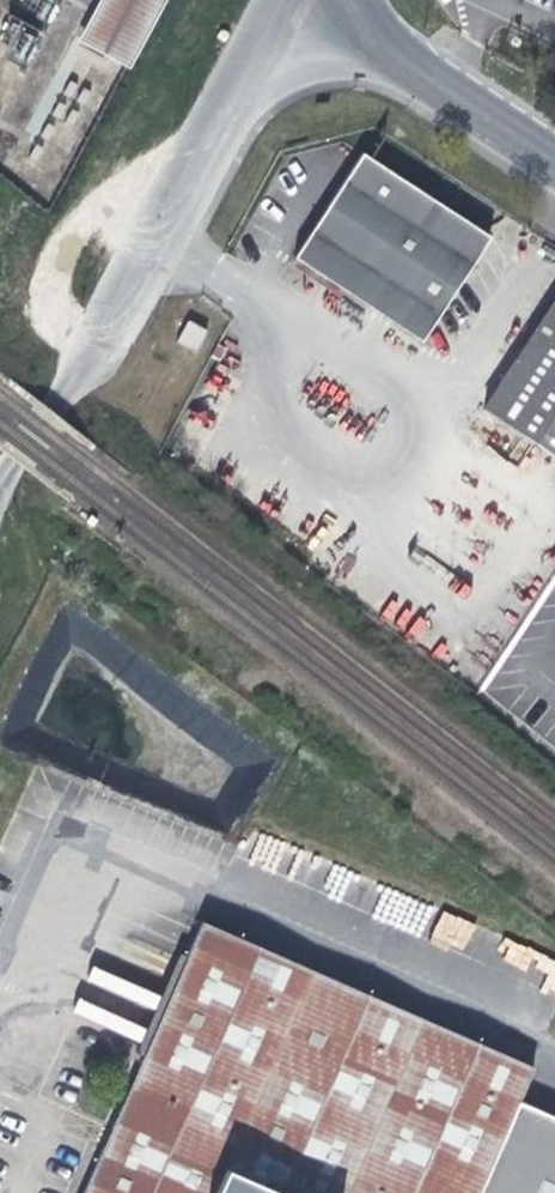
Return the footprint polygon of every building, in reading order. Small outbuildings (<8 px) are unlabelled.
[(140,65),(174,0),(111,0),(90,40),(140,65)] [(493,236),(365,155),(302,260),(337,282),(428,339),(493,236)] [(549,296),(480,403),(554,452),(554,300),(549,296)] [(187,320),(176,342),(197,352),(208,330),(187,320)] [(462,954),(475,924),(443,910),(430,940),(462,954)] [(520,1100),(534,1067),(201,921),(82,1192),(554,1192),(554,1116),(520,1100)]
